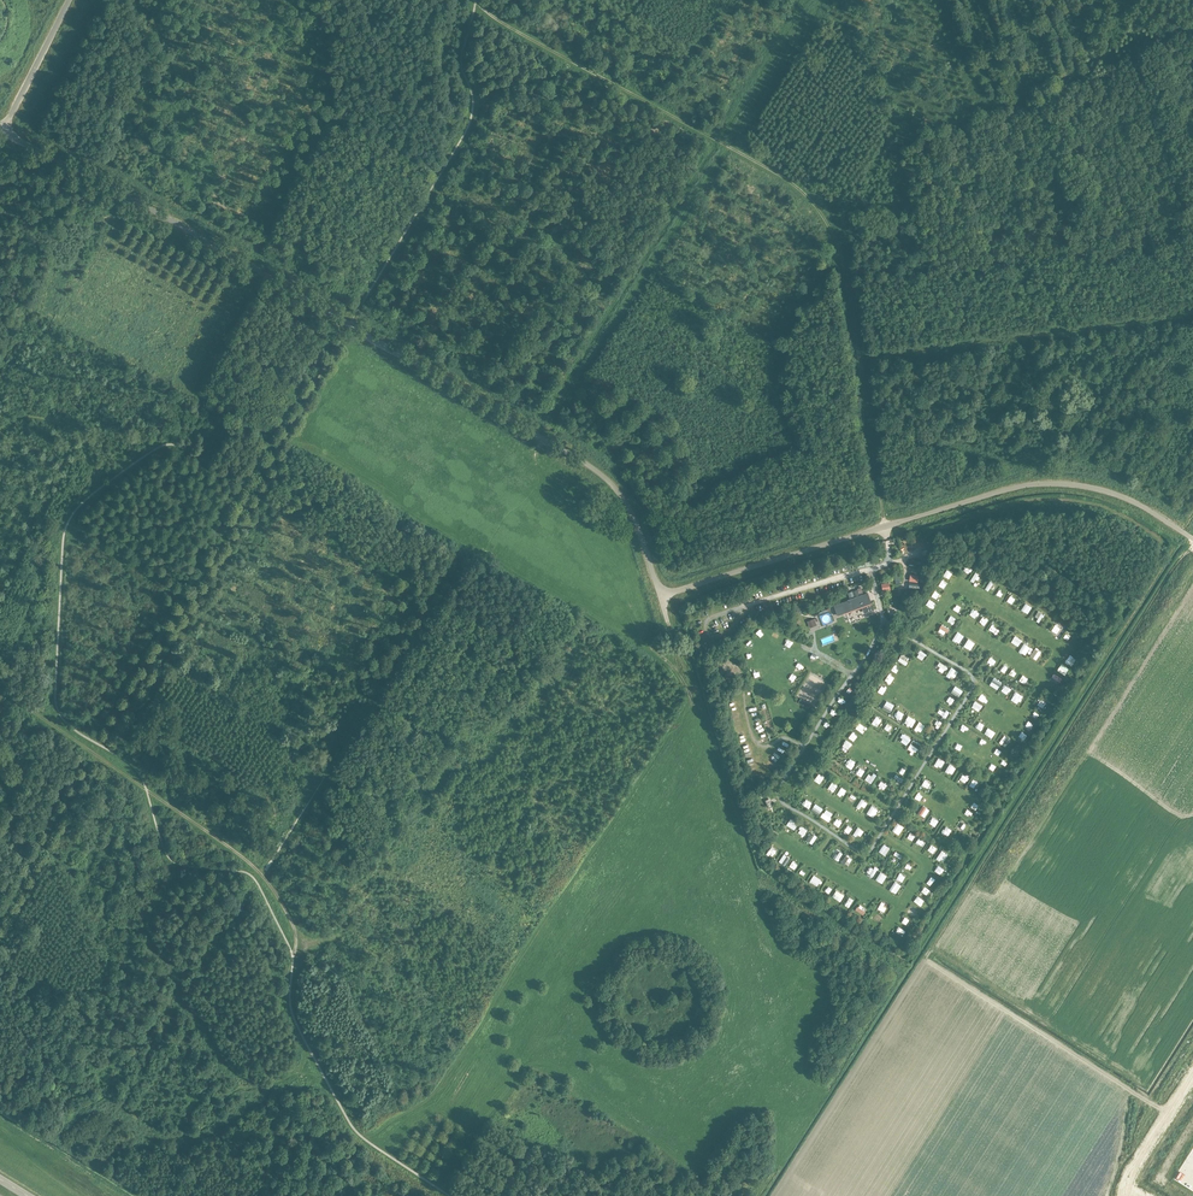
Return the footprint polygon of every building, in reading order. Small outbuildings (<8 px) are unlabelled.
[(947,571),(943,579),(949,582),(953,575),(947,571)] [(870,595),(869,594),(836,606),(838,611),(840,616),(862,608),(864,607),(863,606),(864,606),(865,606),(865,607),(867,606),(868,609),(868,611),(869,613),(872,611),(875,610),(875,609),(873,604),(872,600),(871,598),(870,596),(870,595)] [(1012,597),(1009,603),(1016,606),(1018,600),(1012,597)] [(925,607),(932,612),(936,606),(929,602),(925,607)] [(1022,614),(1029,617),(1033,610),(1025,607),(1022,614)] [(975,622),(979,616),(974,612),(970,618),(975,622)] [(1035,621),(1040,625),(1045,618),(1039,615),(1035,621)] [(815,619),(815,618),(807,621),(810,627),(817,625),(816,622),(815,619)] [(954,628),(956,621),(950,619),(948,626),(954,628)] [(985,629),(988,623),(982,620),(980,626),(985,629)] [(946,639),(950,632),(942,628),(938,634),(946,639)] [(1053,633),(1058,637),(1062,632),(1057,628),(1053,633)] [(963,646),(967,640),(958,635),(954,641),(963,646)] [(1063,641),(1068,644),(1072,639),(1067,635),(1063,641)] [(1016,639),(1012,645),(1019,650),(1023,644),(1016,639)] [(1026,658),(1030,651),(1024,647),(1019,655),(1026,658)] [(923,663),(927,657),(921,653),(917,659),(923,663)] [(907,668),(908,665),(905,664),(907,660),(901,657),(898,664),(907,668)] [(998,667),(1000,661),(993,658),(991,665),(998,667)] [(943,676),(948,670),(940,665),(938,668),(940,670),(938,673),(943,676)] [(885,684),(891,687),(895,681),(889,677),(885,684)] [(1061,685),(1063,681),(1054,677),(1052,681),(1061,685)] [(1022,679),(1019,684),(1025,688),(1028,682),(1022,679)] [(995,682),(992,687),(998,691),(1001,685),(995,682)] [(881,689),(879,694),(884,697),(887,692),(881,689)] [(1004,689),(1002,695),(1008,697),(1011,691),(1004,689)] [(1016,695),(1013,699),(1019,704),(1022,699),(1016,695)] [(810,705),(800,699),(798,702),(808,709),(810,705)] [(976,704),(972,710),(979,715),(983,709),(976,704)] [(877,730),(882,723),(877,720),(872,727),(877,730)] [(912,730),(915,724),(907,720),(904,726),(912,730)] [(983,732),(980,731),(982,727),(977,724),(974,730),(982,734),(983,732)] [(919,725),(915,733),(921,736),(925,728),(919,725)] [(1028,725),(1024,731),(1029,734),(1033,729),(1028,725)] [(863,736),(866,730),(859,726),(855,731),(863,736)] [(993,740),(995,734),(988,732),(986,738),(993,740)] [(903,737),(901,741),(908,746),(911,742),(903,737)] [(847,743),(843,749),(848,753),(852,747),(847,743)] [(938,761),(934,769),(939,771),(942,764),(938,761)] [(946,775),(953,778),(956,771),(949,768),(946,775)] [(858,773),(856,777),(863,780),(867,772),(863,770),(862,774),(858,773)] [(821,788),(824,781),(818,778),(814,784),(821,788)] [(896,778),(895,781),(897,782),(896,785),(900,787),(903,781),(896,778)] [(846,804),(849,806),(855,800),(852,797),(846,804)] [(970,806),(976,810),(980,805),(974,801),(970,806)] [(806,803),(803,808),(809,811),(812,806),(806,803)] [(857,811),(860,812),(862,810),(865,811),(868,806),(861,803),(857,811)] [(820,819),(823,814),(815,809),(812,813),(820,819)] [(872,809),(867,817),(874,821),(878,813),(872,809)] [(919,815),(926,819),(930,813),(923,809),(919,815)] [(968,812),(964,817),(969,821),(973,816),(968,812)] [(960,823),(956,830),(959,832),(961,829),(963,830),(966,826),(960,823)] [(798,835),(804,840),(808,834),(802,829),(798,835)] [(854,837),(861,841),(864,834),(858,831),(854,837)] [(807,844),(812,847),(817,838),(811,835),(807,844)] [(927,854),(932,857),(936,851),(930,848),(927,854)] [(835,862),(839,865),(843,857),(839,854),(835,862)] [(938,861),(944,865),(948,859),(942,854),(938,861)] [(851,866),(853,862),(846,858),(842,866),(845,868),(847,864),(851,866)] [(802,871),(798,878),(805,882),(809,876),(802,871)] [(833,900),(841,905),(845,899),(837,894),(833,900)] [(915,906),(922,909),(924,903),(917,900),(915,906)] [(884,910),(886,907),(882,906),(879,913),(885,916),(887,912),(884,910)] [(857,913),(862,917),(865,912),(860,908),(857,913)] [(876,916),(872,922),(879,926),(882,920),(876,916)]
